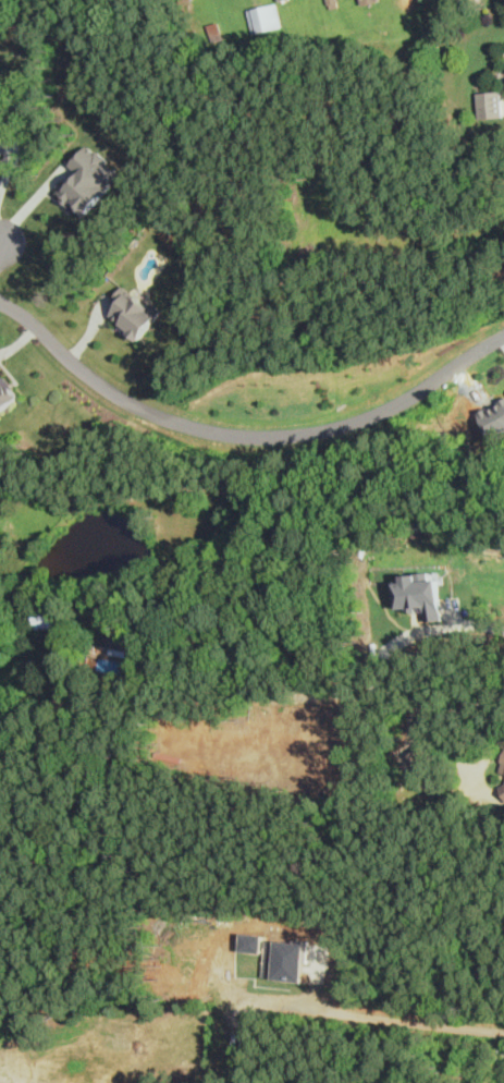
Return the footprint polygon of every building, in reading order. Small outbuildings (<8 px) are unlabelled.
[(283,26),(278,2),(248,10),(254,33),(283,26)] [(481,96),(482,122),(503,120),(503,94),(481,96)] [(122,174),(88,144),(70,165),(75,170),(56,192),(84,217),(122,174)] [(146,301),(123,285),(113,300),(118,303),(109,317),(142,340),(161,309),(146,300),(146,301)] [(0,370),(0,413),(21,398),(0,370)] [(440,579),(420,580),(419,574),(404,575),(404,582),(396,582),(397,608),(408,608),(408,612),(426,611),(426,620),(442,620),(440,579)] [(38,607),(39,629),(62,629),(61,606),(38,607)] [(118,635),(115,648),(139,653),(142,640),(118,635)]
